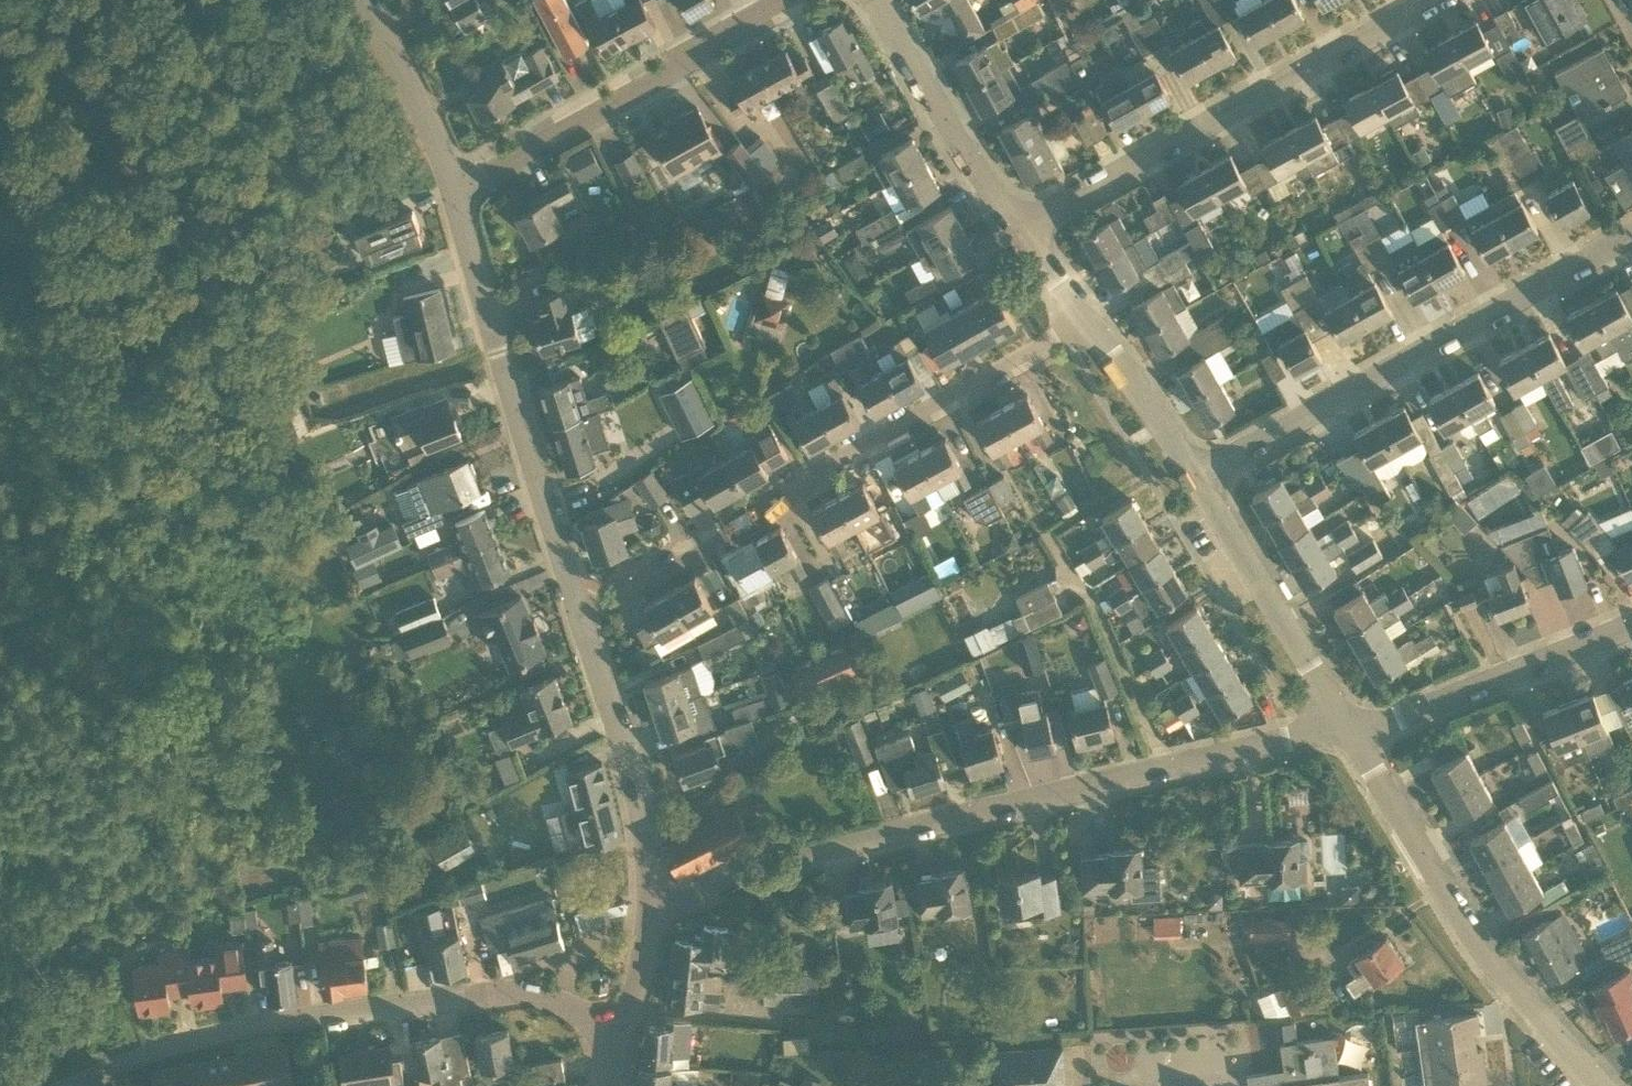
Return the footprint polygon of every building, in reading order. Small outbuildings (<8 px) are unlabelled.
[(486,13),(479,0),(459,0),(451,4),(462,25),(486,13)] [(566,0),(534,0),(565,55),(589,42),(566,0)] [(614,7),(601,15),(593,0),(589,0),(580,5),(605,52),(631,38),(614,7)] [(631,38),(656,24),(643,0),(628,0),(614,7),(631,38)] [(716,4),(714,0),(681,0),(691,18),(716,4)] [(943,10),(955,3),(974,37),(986,30),(970,0),(937,0),(943,10)] [(1014,14),(1022,27),(1047,13),(1039,0),(1014,14)] [(1020,9),(1036,0),(1015,0),(1020,9)] [(1225,9),(1220,0),(1202,0),(1213,19),(1227,12),(1225,9)] [(1225,9),(1237,2),(1236,0),(1220,0),(1225,9)] [(1281,29),(1265,0),(1261,0),(1239,12),(1256,43),(1281,29)] [(1296,0),(1265,0),(1281,29),(1304,16),(1296,0)] [(1521,0),(1542,40),(1586,17),(1586,16),(1585,16),(1576,0),(1521,0)] [(1522,34),(1518,27),(1507,8),(1494,15),(1498,22),(1509,42),(1522,34)] [(1156,46),(1166,41),(1169,39),(1155,15),(1143,21),(1156,46)] [(1219,23),(1207,29),(1201,18),(1188,25),(1194,36),(1195,36),(1212,67),(1236,53),(1219,23)] [(874,69),(862,48),(852,28),(848,30),(842,19),(819,32),(837,65),(852,56),(862,75),(874,69)] [(1509,42),(1498,22),(1483,30),(1477,20),(1451,34),(1467,62),(1493,48),(1508,77),(1523,69),(1508,42),(1509,42)] [(1143,53),(1156,46),(1143,21),(1130,29),(1143,53)] [(1440,77),(1467,62),(1451,34),(1425,48),(1434,65),(1420,72),(1432,95),(1446,87),(1440,77)] [(1187,80),(1212,67),(1195,36),(1194,36),(1170,49),(1187,80)] [(1014,60),(1006,45),(1002,47),(997,38),(987,43),(956,60),(970,84),(1000,68),(1010,63),(1014,60)] [(1079,39),(1064,47),(1072,60),(1083,54),(1086,53),(1079,39)] [(470,95),(483,118),(559,75),(550,59),(550,60),(542,46),(527,54),(523,47),(503,59),(472,76),(480,89),(470,95)] [(1567,92),(1578,113),(1581,119),(1608,104),(1627,93),(1615,71),(1616,70),(1603,46),(1567,66),(1556,72),(1567,92)] [(759,65),(774,91),(813,70),(806,58),(795,64),(787,49),(759,65)] [(1084,85),(1094,105),(1095,107),(1099,114),(1109,109),(1118,126),(1119,125),(1119,124),(1144,111),(1129,83),(1119,64),(1100,74),(1104,80),(1096,85),(1094,81),(1097,80),(1083,54),(1072,60),(1071,61),(1076,71),(1084,85)] [(1171,97),(1159,75),(1155,68),(1154,69),(1147,56),(1131,65),(1139,78),(1129,83),(1144,111),(1170,97),(1171,97)] [(1076,71),(1071,61),(1070,59),(1044,73),(1051,85),(1076,71)] [(1010,63),(1000,68),(970,84),(983,109),(1023,87),(1010,63)] [(735,113),(774,91),(759,65),(731,80),(739,94),(728,100),(735,113)] [(1416,103),(1432,95),(1420,72),(1404,81),(1398,70),(1372,84),(1388,113),(1396,127),(1422,113),(1416,103)] [(853,110),(847,102),(829,71),(814,80),(837,119),(853,110)] [(1058,99),(1084,85),(1076,71),(1051,85),(1058,99)] [(1361,127),(1388,113),(1372,84),(1346,99),(1352,110),(1337,118),(1349,140),(1364,132),(1361,127)] [(1045,135),(1034,116),(1041,112),(1036,102),(1029,106),(1031,111),(1001,127),(1007,139),(1003,141),(1010,153),(1014,151),(1014,152),(1045,135)] [(1511,105),(1497,109),(1503,127),(1517,122),(1511,105)] [(680,124),(671,128),(656,136),(676,174),(721,150),(698,106),(676,118),(680,124)] [(1095,107),(1074,118),(1083,136),(1091,131),(1096,140),(1109,133),(1099,114),(1095,107)] [(889,126),(881,112),(862,123),(870,137),(889,126)] [(1349,140),(1337,118),(1322,126),(1316,115),(1290,129),(1312,171),(1323,165),(1316,152),(1332,143),(1334,148),(1349,140)] [(1560,134),(1566,146),(1589,133),(1583,122),(1560,134)] [(1527,182),(1539,175),(1527,151),(1531,150),(1517,125),(1499,134),(1527,182)] [(1301,177),(1312,171),(1290,129),(1264,143),(1270,154),(1254,162),(1267,185),(1282,176),(1279,172),(1294,164),(1301,177)] [(1614,139),(1629,165),(1616,173),(1623,186),(1616,190),(1626,206),(1631,202),(1631,129),(1614,139)] [(1598,149),(1589,133),(1566,146),(1575,162),(1598,149)] [(1514,189),(1527,182),(1499,134),(1479,145),(1486,156),(1495,151),(1514,189)] [(1059,160),(1045,135),(1014,152),(1015,153),(1011,155),(1018,168),(1022,165),(1028,177),(1059,160)] [(760,136),(747,147),(767,171),(780,160),(760,136)] [(885,184),(895,178),(926,161),(913,137),(882,154),(883,157),(873,162),(885,184)] [(767,171),(747,147),(741,140),(726,152),(751,183),(767,171)] [(396,151),(401,163),(412,159),(406,146),(396,151)] [(570,156),(576,170),(597,159),(590,146),(570,156)] [(647,177),(643,171),(633,151),(616,160),(630,186),(647,177)] [(870,167),(863,153),(839,166),(846,179),(870,167)] [(1267,185),(1254,162),(1240,170),(1231,154),(1205,168),(1221,196),(1246,182),(1252,193),(1267,185)] [(909,204),(920,197),(940,187),(926,161),(895,178),(909,204)] [(1194,211),(1221,196),(1205,168),(1179,182),(1184,193),(1170,201),(1178,215),(1186,229),(1200,221),(1194,211)] [(518,214),(533,241),(564,224),(553,205),(575,193),(568,180),(531,200),(534,206),(518,214)] [(1590,209),(1580,190),(1575,182),(1550,196),(1565,224),(1590,209)] [(819,191),(811,195),(808,188),(798,193),(802,200),(803,199),(812,217),(828,209),(819,191)] [(1178,215),(1170,201),(1165,192),(1152,200),(1165,223),(1178,215)] [(1454,222),(1465,216),(1452,193),(1441,199),(1454,222)] [(1365,207),(1371,204),(1366,195),(1335,211),(1340,220),(1353,213),(1365,207)] [(1442,229),(1454,222),(1441,199),(1429,206),(1442,229)] [(1528,211),(1521,200),(1496,214),(1513,245),(1538,231),(1528,211)] [(1489,258),(1513,245),(1496,214),(1490,202),(1465,216),(1489,258)] [(933,246),(964,230),(950,206),(920,223),(933,246)] [(733,207),(719,207),(720,225),(734,224),(733,207)] [(864,240),(876,233),(900,220),(893,207),(856,227),(864,240)] [(399,241),(403,250),(423,243),(417,228),(420,227),(413,209),(376,225),(371,212),(354,219),(359,231),(356,232),(363,250),(367,248),(372,263),(392,255),(388,245),(399,241)] [(1412,225),(1419,238),(1440,228),(1434,214),(1412,225)] [(700,231),(720,230),(720,225),(719,215),(699,216),(700,231)] [(1119,215),(1097,227),(1083,235),(1097,261),(1133,241),(1119,215)] [(814,226),(823,241),(839,232),(830,217),(814,226)] [(900,220),(876,233),(883,246),(907,233),(900,220)] [(1417,242),(1440,285),(1465,271),(1442,229),(1417,242)] [(938,277),(959,266),(978,255),(964,230),(933,246),(920,254),(928,268),(932,266),(938,277)] [(1380,263),(1368,240),(1363,231),(1349,239),(1361,260),(1358,263),(1357,267),(1346,273),(1345,279),(1346,282),(1344,283),(1350,295),(1367,326),(1392,312),(1377,285),(1368,269),(1380,263)] [(1150,233),(1139,236),(1147,260),(1158,257),(1150,233)] [(1380,233),(1368,240),(1380,263),(1392,256),(1416,299),(1440,285),(1417,242),(1414,236),(1389,250),(1380,233)] [(1147,266),(1148,267),(1154,277),(1184,260),(1198,252),(1191,240),(1147,266)] [(1133,241),(1097,261),(1112,287),(1148,267),(1147,266),(1133,241)] [(1253,255),(1258,263),(1270,256),(1266,248),(1253,255)] [(843,257),(849,269),(862,262),(856,250),(843,257)] [(1192,272),(1184,260),(1154,277),(1161,288),(1132,304),(1145,328),(1187,304),(1178,289),(1181,287),(1177,280),(1192,272)] [(1213,273),(1218,283),(1228,278),(1222,268),(1213,273)] [(1307,304),(1319,297),(1306,273),(1294,280),(1307,304)] [(907,290),(914,303),(939,289),(932,276),(907,290)] [(1296,310),(1307,304),(1294,280),(1283,286),(1296,310)] [(409,313),(395,316),(406,360),(420,356),(420,358),(455,349),(440,287),(405,296),(409,313)] [(1627,307),(1617,287),(1593,301),(1610,331),(1631,319),(1631,315),(1627,307)] [(978,298),(998,334),(1016,324),(996,288),(978,298)] [(542,317),(534,320),(544,352),(582,340),(581,339),(599,333),(590,305),(573,310),(567,289),(536,298),(542,317)] [(754,319),(783,327),(791,299),(782,296),(766,292),(761,290),(754,319)] [(1343,339),(1367,326),(1350,295),(1326,308),(1343,339)] [(990,339),(998,334),(978,298),(960,308),(977,339),(987,334),(990,339)] [(915,312),(924,328),(933,343),(922,349),(933,369),(943,363),(944,364),(962,354),(939,313),(940,313),(934,301),(915,312)] [(1609,332),(1610,331),(1593,301),(1567,315),(1584,346),(1595,340),(1603,355),(1617,347),(1609,332)] [(687,304),(660,317),(679,357),(706,344),(687,304)] [(1187,304),(1145,328),(1159,352),(1201,329),(1200,328),(1187,304)] [(968,344),(977,339),(960,308),(951,313),(948,308),(940,313),(939,313),(962,354),(971,349),(968,344)] [(1322,358),(1312,339),(1305,327),(1300,318),(1296,310),(1262,328),(1274,349),(1276,353),(1284,349),(1297,372),(1322,358)] [(1200,328),(1201,329),(1206,339),(1228,327),(1221,315),(1200,328)] [(1214,351),(1235,339),(1228,327),(1206,339),(1214,351)] [(1551,371),(1564,364),(1566,363),(1560,352),(1549,332),(1525,346),(1542,377),(1560,409),(1573,402),(1559,376),(1555,378),(1551,371)] [(898,360),(884,369),(901,399),(926,385),(909,355),(920,349),(910,333),(889,345),(898,360)] [(841,367),(870,355),(864,339),(834,350),(841,367)] [(1517,391),(1542,377),(1525,346),(1500,360),(1517,391)] [(1276,353),(1274,349),(1262,357),(1275,379),(1287,373),(1276,353)] [(1596,392),(1609,385),(1589,350),(1577,357),(1596,392)] [(1193,394),(1220,379),(1206,354),(1179,369),(1193,394)] [(1577,357),(1566,363),(1564,364),(1584,399),(1596,392),(1577,357)] [(876,413),(901,399),(884,369),(869,377),(860,361),(850,367),(876,413)] [(1495,402),(1489,391),(1478,372),(1455,385),(1472,415),(1471,416),(1479,431),(1492,424),(1484,409),(1495,402)] [(818,405),(835,435),(860,421),(834,375),(824,381),(833,397),(818,405)] [(582,415),(593,411),(614,404),(610,390),(588,397),(581,376),(570,379),(541,388),(552,424),(582,413),(582,415)] [(691,376),(661,391),(684,436),(714,421),(691,376)] [(1220,379),(1193,394),(1208,421),(1235,406),(1220,379)] [(1446,430),(1471,416),(1472,415),(1455,385),(1429,399),(1446,430)] [(777,389),(768,394),(775,406),(784,401),(777,389)] [(1003,407),(1019,437),(1034,429),(1043,445),(1053,439),(1028,393),(1003,407)] [(432,446),(441,442),(461,434),(452,410),(449,411),(444,397),(424,405),(424,403),(391,416),(403,447),(406,446),(411,461),(434,452),(432,446)] [(1542,433),(1538,424),(1525,401),(1513,408),(1530,439),(1542,433)] [(810,449),(835,435),(818,405),(793,419),(810,449)] [(1421,436),(1415,424),(1404,405),(1380,418),(1398,449),(1421,436)] [(1004,445),(1019,437),(1003,407),(977,421),(1002,467),(1012,461),(1004,445)] [(1535,448),(1530,439),(1513,408),(1500,415),(1518,448),(1521,447),(1525,454),(1535,448)] [(590,440),(582,415),(582,413),(552,424),(567,472),(597,463),(597,462),(612,457),(605,435),(590,440)] [(1372,463),(1398,449),(1380,418),(1355,432),(1372,463)] [(749,446),(726,459),(742,487),(769,472),(767,468),(788,456),(771,426),(746,440),(749,446)] [(1590,461),(1622,446),(1613,427),(1581,443),(1590,461)] [(697,441),(703,452),(716,444),(709,433),(697,441)] [(937,481),(952,473),(960,489),(971,484),(946,437),(921,451),(937,481)] [(1443,447),(1456,470),(1467,463),(1454,440),(1443,447)] [(1455,470),(1456,470),(1443,447),(1429,454),(1451,493),(1463,486),(1455,470)] [(945,497),(937,481),(921,451),(895,465),(920,511),(930,506),(945,497)] [(439,506),(460,498),(480,490),(474,474),(477,473),(472,462),(469,463),(468,459),(419,479),(419,480),(408,484),(409,486),(396,492),(406,519),(403,520),(409,534),(444,520),(439,506)] [(742,487),(726,459),(703,472),(699,466),(674,480),(691,510),(713,498),(715,503),(742,487)] [(1544,463),(1525,476),(1538,495),(1557,482),(1544,463)] [(652,470),(636,480),(653,505),(669,495),(652,470)] [(1310,492),(1326,483),(1319,471),(1303,481),(1310,492)] [(1509,473),(1467,500),(1479,518),(1509,498),(1521,491),(1516,484),(1509,473)] [(1000,502),(1015,494),(1004,475),(990,483),(1000,502)] [(1295,501),(1293,497),(1282,478),(1253,495),(1267,518),(1295,501)] [(838,496),(855,526),(870,518),(878,534),(889,528),(864,482),(838,496)] [(999,503),(1000,502),(990,483),(965,497),(975,515),(981,512),(986,522),(1004,513),(999,503)] [(1280,541),(1309,524),(1302,512),(1317,504),(1315,502),(1331,493),(1326,483),(1310,492),(1295,501),(1267,518),(1280,541)] [(1054,494),(1064,512),(1076,505),(1066,488),(1054,494)] [(840,534),(855,526),(838,496),(813,509),(838,556),(848,550),(840,534)] [(595,508),(599,520),(585,525),(596,558),(627,548),(621,531),(637,526),(628,498),(595,508)] [(1117,539),(1146,521),(1132,499),(1103,516),(1117,539)] [(1460,501),(1446,513),(1464,533),(1478,520),(1460,501)] [(466,549),(496,536),(486,510),(485,509),(455,521),(462,539),(428,553),(433,564),(454,554),(455,556),(466,551),(466,549)] [(1612,534),(1589,510),(1570,528),(1597,556),(1617,547),(1629,576),(1631,575),(1631,540),(1628,542),(1622,530),(1612,534)] [(339,519),(325,525),(330,537),(344,531),(339,519)] [(1131,562),(1160,544),(1146,521),(1117,539),(1102,548),(1086,557),(1093,568),(1108,559),(1109,561),(1124,551),(1131,562)] [(1337,538),(1352,529),(1346,521),(1332,529),(1337,538)] [(1294,564),(1323,546),(1309,524),(1280,541),(1294,564)] [(756,540),(773,570),(788,562),(796,578),(807,572),(782,526),(756,540)] [(1556,552),(1550,535),(1546,527),(1500,544),(1523,567),(1544,558),(1550,575),(1554,573),(1561,591),(1586,582),(1573,546),(1556,552)] [(1308,587),(1337,570),(1330,558),(1344,549),(1342,546),(1357,538),(1352,529),(1337,538),(1323,546),(1294,564),(1308,587)] [(1001,544),(1005,551),(1019,543),(1012,532),(1004,536),(1001,544)] [(510,569),(497,537),(496,536),(466,549),(466,551),(480,583),(511,570),(510,569)] [(1357,570),(1383,553),(1373,538),(1347,555),(1357,570)] [(371,540),(345,552),(352,566),(377,555),(371,540)] [(758,578),(773,570),(756,540),(731,554),(756,600),(766,594),(758,578)] [(1086,557),(1102,548),(1097,540),(1081,549),(1086,557)] [(1144,584),(1173,567),(1160,544),(1131,562),(1144,584)] [(953,553),(939,560),(946,575),(960,567),(953,553)] [(459,567),(455,556),(454,554),(433,564),(437,576),(459,567)] [(372,561),(354,568),(362,588),(380,580),(372,561)] [(1530,603),(1522,581),(1521,581),(1515,564),(1505,568),(1511,585),(1490,593),(1498,615),(1530,603)] [(1159,608),(1169,602),(1188,591),(1173,567),(1144,584),(1145,585),(1130,594),(1129,593),(1113,603),(1123,619),(1139,609),(1143,617),(1158,608),(1159,608)] [(902,613),(941,592),(929,569),(890,590),(902,613)] [(696,576),(670,591),(688,622),(713,608),(696,576)] [(827,617),(845,607),(829,578),(811,587),(827,617)] [(1023,611),(1055,595),(1048,581),(1017,596),(1023,611)] [(1113,603),(1129,593),(1124,585),(1109,595),(1113,603)] [(1349,630),(1408,595),(1402,585),(1372,603),(1364,590),(1335,607),(1349,630)] [(758,607),(750,590),(739,596),(747,612),(758,607)] [(688,622),(670,591),(644,605),(653,619),(637,628),(646,644),(647,646),(655,641),(661,653),(694,635),(688,622)] [(1473,591),(1458,596),(1462,607),(1477,601),(1473,591)] [(477,613),(487,638),(500,633),(512,664),(525,658),(525,659),(528,657),(544,650),(537,631),(540,630),(535,617),(531,618),(522,595),(506,602),(505,601),(502,603),(477,613)] [(1031,626),(1063,611),(1055,595),(1023,611),(1031,626)] [(1408,595),(1349,630),(1363,654),(1392,636),(1385,625),(1399,616),(1397,613),(1413,603),(1408,595)] [(435,596),(397,611),(404,630),(442,615),(435,596)] [(749,616),(747,612),(739,596),(723,603),(733,624),(740,621),(749,616)] [(865,630),(896,615),(889,602),(858,617),(865,630)] [(1168,623),(1176,637),(1182,646),(1211,629),(1197,606),(1168,623)] [(1083,610),(1070,615),(1073,623),(1081,627),(1088,625),(1083,610)] [(426,643),(449,634),(442,616),(403,631),(412,654),(427,648),(426,643)] [(748,637),(740,621),(733,624),(734,626),(699,642),(706,657),(748,637)] [(996,643),(989,627),(988,624),(975,630),(976,631),(985,650),(997,644),(996,643)] [(1196,669),(1225,652),(1211,629),(1182,646),(1183,647),(1196,669)] [(1044,666),(1033,632),(1016,638),(1027,671),(1044,666)] [(1377,678),(1406,661),(1437,643),(1431,633),(1415,642),(1412,638),(1398,647),(1392,636),(1363,654),(1377,678)] [(647,646),(646,644),(635,650),(641,662),(647,658),(651,666),(665,658),(661,653),(655,641),(647,646)] [(1151,665),(1167,655),(1161,646),(1145,655),(1151,665)] [(793,666),(786,651),(775,656),(782,672),(793,666)] [(1210,692),(1238,675),(1225,652),(1196,669),(1210,692)] [(1173,665),(1167,655),(1151,665),(1157,674),(1173,665)] [(695,662),(705,687),(716,683),(706,658),(695,662)] [(1117,689),(1105,658),(1091,663),(1095,675),(1101,691),(1103,694),(1117,689)] [(793,669),(803,694),(829,683),(819,659),(793,669)] [(906,668),(912,680),(925,675),(920,663),(906,668)] [(688,696),(699,693),(702,692),(694,665),(647,680),(655,707),(688,696)] [(541,732),(553,727),(573,718),(556,674),(523,688),(530,706),(502,718),(504,723),(491,728),(494,737),(507,732),(512,743),(540,731),(541,732)] [(950,675),(937,682),(945,698),(958,691),(950,675)] [(1210,692),(1212,696),(1224,715),(1252,698),(1238,675),(1210,692)] [(1620,682),(1631,707),(1631,676),(1620,682)] [(926,686),(912,692),(920,712),(935,706),(926,686)] [(1018,698),(1004,701),(1003,702),(1007,723),(1023,720),(1030,754),(1056,748),(1047,710),(1044,710),(1039,689),(1017,694),(1018,698)] [(1614,743),(1594,693),(1594,691),(1568,701),(1589,753),(1614,743)] [(1173,701),(1179,710),(1194,701),(1189,692),(1173,701)] [(701,698),(699,693),(688,696),(655,707),(664,734),(697,724),(697,722),(707,719),(701,698)] [(754,713),(769,709),(765,696),(751,700),(754,713)] [(1071,709),(1074,722),(1079,743),(1101,738),(1101,735),(1114,732),(1106,701),(1071,709)] [(1194,701),(1179,710),(1184,719),(1200,710),(1194,701)] [(1543,711),(1558,748),(1563,763),(1589,753),(1568,701),(1543,711)] [(726,726),(754,716),(749,702),(721,711),(726,726)] [(806,722),(810,730),(824,724),(818,710),(810,714),(806,722)] [(754,716),(726,726),(727,728),(704,736),(707,743),(676,754),(686,781),(722,769),(717,753),(726,750),(726,751),(761,739),(753,717),(755,717),(754,716)] [(973,771),(978,769),(1003,761),(992,727),(976,732),(971,716),(957,721),(962,737),(961,737),(973,771)] [(860,717),(844,723),(858,760),(875,753),(860,717)] [(1521,742),(1531,737),(1522,719),(1512,724),(1521,742)] [(945,780),(939,759),(935,747),(917,753),(920,763),(906,767),(913,790),(945,780)] [(500,755),(509,779),(521,775),(511,750),(500,755)] [(1445,793),(1480,774),(1466,750),(1432,768),(1445,793)] [(1537,772),(1547,767),(1537,750),(1528,755),(1537,772)] [(623,836),(618,820),(603,761),(568,771),(578,808),(560,813),(570,852),(623,837),(623,836)] [(755,769),(740,777),(747,791),(762,783),(755,769)] [(1458,816),(1477,806),(1492,797),(1480,774),(1445,793),(1458,816)] [(1558,813),(1568,808),(1553,779),(1518,797),(1525,810),(1550,797),(1558,813)] [(1631,788),(1613,796),(1618,806),(1631,800),(1631,789),(1631,788)] [(1605,812),(1601,802),(1582,810),(1587,820),(1605,812)] [(752,840),(738,810),(666,845),(681,875),(752,840)] [(1484,863),(1518,844),(1505,820),(1470,839),(1484,863)] [(1583,838),(1583,837),(1574,821),(1564,826),(1574,843),(1583,838)] [(477,852),(462,824),(431,841),(447,869),(477,852)] [(1302,896),(1301,880),(1308,879),(1307,859),(1299,859),(1298,838),(1265,840),(1238,842),(1241,881),(1241,882),(1268,881),(1269,898),(1302,896)] [(1591,863),(1601,858),(1592,841),(1582,846),(1591,863)] [(1496,887),(1531,867),(1518,844),(1484,863),(1496,887)] [(1111,890),(1131,889),(1132,898),(1162,896),(1160,868),(1143,869),(1142,847),(1109,849),(1109,855),(1095,856),(1095,857),(1082,857),(1084,890),(1097,890),(1111,889),(1111,890)] [(933,872),(933,873),(933,878),(919,880),(924,914),(938,912),(938,913),(971,908),(968,889),(965,867),(933,872)] [(1509,910),(1544,891),(1531,867),(1496,887),(1509,910)] [(1040,869),(1016,873),(998,876),(1003,908),(1045,901),(1047,912),(1061,910),(1056,876),(1041,878),(1040,869)] [(1361,884),(1362,890),(1366,894),(1372,894),(1376,890),(1376,884),(1372,879),(1366,880),(1361,884)] [(892,880),(867,884),(860,885),(860,891),(846,894),(851,927),(866,925),(866,926),(898,921),(892,880)] [(1564,880),(1544,891),(1539,894),(1545,905),(1570,891),(1564,880)] [(483,884),(460,891),(462,900),(486,893),(483,884)] [(310,893),(298,895),(299,901),(301,919),(302,924),(314,922),(310,893)] [(895,902),(897,915),(910,913),(907,895),(895,897),(895,902)] [(565,946),(559,925),(554,910),(551,899),(483,917),(493,948),(508,943),(514,961),(565,946)] [(576,911),(581,928),(605,920),(600,903),(576,911)] [(467,969),(463,947),(460,934),(447,937),(445,929),(452,927),(451,923),(453,923),(451,914),(442,915),(441,907),(419,911),(423,929),(427,928),(430,940),(425,941),(429,959),(433,959),(437,975),(467,969)] [(1252,939),(1290,937),(1289,908),(1251,910),(1252,939)] [(390,914),(370,918),(373,934),(379,933),(381,946),(396,943),(390,914)] [(248,929),(247,927),(246,915),(245,915),(231,917),(233,929),(233,931),(248,929)] [(1156,935),(1182,934),(1181,916),(1155,917),(1156,935)] [(1591,959),(1575,931),(1563,937),(1551,917),(1522,933),(1547,979),(1591,959)] [(729,927),(727,927),(705,925),(704,935),(696,934),(695,941),(676,939),(673,969),(706,972),(707,963),(735,966),(738,939),(728,938),(729,927)] [(1604,968),(1631,956),(1631,930),(1600,944),(1605,954),(1599,956),(1604,968)] [(1355,993),(1385,972),(1403,960),(1386,935),(1347,962),(1356,975),(1347,982),(1355,993)] [(369,986),(366,964),(365,954),(362,955),(360,938),(319,942),(321,960),(325,993),(344,990),(344,989),(369,986)] [(271,999),(273,999),(296,996),(292,959),(275,961),(272,939),(259,941),(265,987),(269,987),(271,999)] [(189,961),(193,990),(194,1002),(197,1001),(197,1005),(215,1003),(215,999),(224,998),(222,986),(247,982),(242,941),(214,944),(216,957),(190,960),(189,961)] [(799,964),(803,964),(803,941),(778,941),(779,970),(799,971),(799,964)] [(169,993),(193,990),(189,961),(190,960),(189,947),(159,951),(160,964),(135,967),(141,1009),(143,1009),(144,1013),(162,1010),(161,1006),(170,1005),(169,993)] [(705,989),(706,972),(673,969),(669,1004),(702,1008),(702,1006),(720,1008),(722,991),(705,989)] [(1630,969),(1597,984),(1603,999),(1596,1002),(1602,1014),(1607,1012),(1609,1016),(1606,1019),(1611,1030),(1615,1029),(1616,1031),(1631,1024),(1631,972),(1630,969)] [(596,974),(594,990),(607,991),(608,975),(609,975),(609,973),(607,973),(608,974),(597,973),(597,972),(595,972),(595,974),(596,974)] [(765,973),(766,1004),(818,1003),(818,973),(765,973)] [(1308,1008),(1296,979),(1263,993),(1272,1016),(1282,1013),(1282,1014),(1291,1011),(1293,1014),(1308,1008)] [(1420,1047),(1475,1039),(1474,1030),(1480,1029),(1477,1012),(1416,1020),(1420,1047)] [(674,1026),(646,1024),(645,1024),(643,1052),(672,1055),(684,1056),(686,1033),(674,1032),(674,1026)] [(483,1068),(493,1066),(514,1062),(508,1028),(477,1034),(483,1068)] [(467,1054),(451,1058),(450,1051),(445,1052),(441,1035),(412,1041),(419,1074),(433,1071),(436,1085),(449,1085),(462,1083),(461,1075),(471,1073),(467,1054)] [(1369,1072),(1340,1076),(1334,1035),(1281,1043),(1287,1085),(1371,1085),(1369,1072)] [(1424,1073),(1485,1064),(1483,1048),(1477,1048),(1475,1039),(1420,1047),(1424,1073)] [(156,1085),(288,1085),(297,1084),(288,1040),(286,1040),(286,1043),(153,1069),(156,1085)] [(404,1079),(401,1057),(392,1058),(390,1045),(342,1053),(347,1085),(374,1085),(404,1081),(404,1079)] [(1063,1047),(998,1051),(1001,1085),(1065,1085),(1063,1047)] [(670,1083),(670,1082),(672,1055),(643,1052),(641,1081),(670,1083)] [(534,1062),(538,1081),(566,1076),(562,1057),(534,1062)] [(1482,1082),(1487,1081),(1485,1064),(1424,1073),(1426,1085),(1482,1085),(1482,1082)] [(1267,1071),(1254,1073),(1247,1073),(1249,1085),(1269,1085),(1267,1071)] [(737,1085),(759,1085),(761,1074),(738,1072),(737,1085)] [(800,1085),(818,1085),(821,1079),(806,1072),(800,1085)] [(778,1085),(794,1085),(795,1083),(782,1077),(778,1085)]
